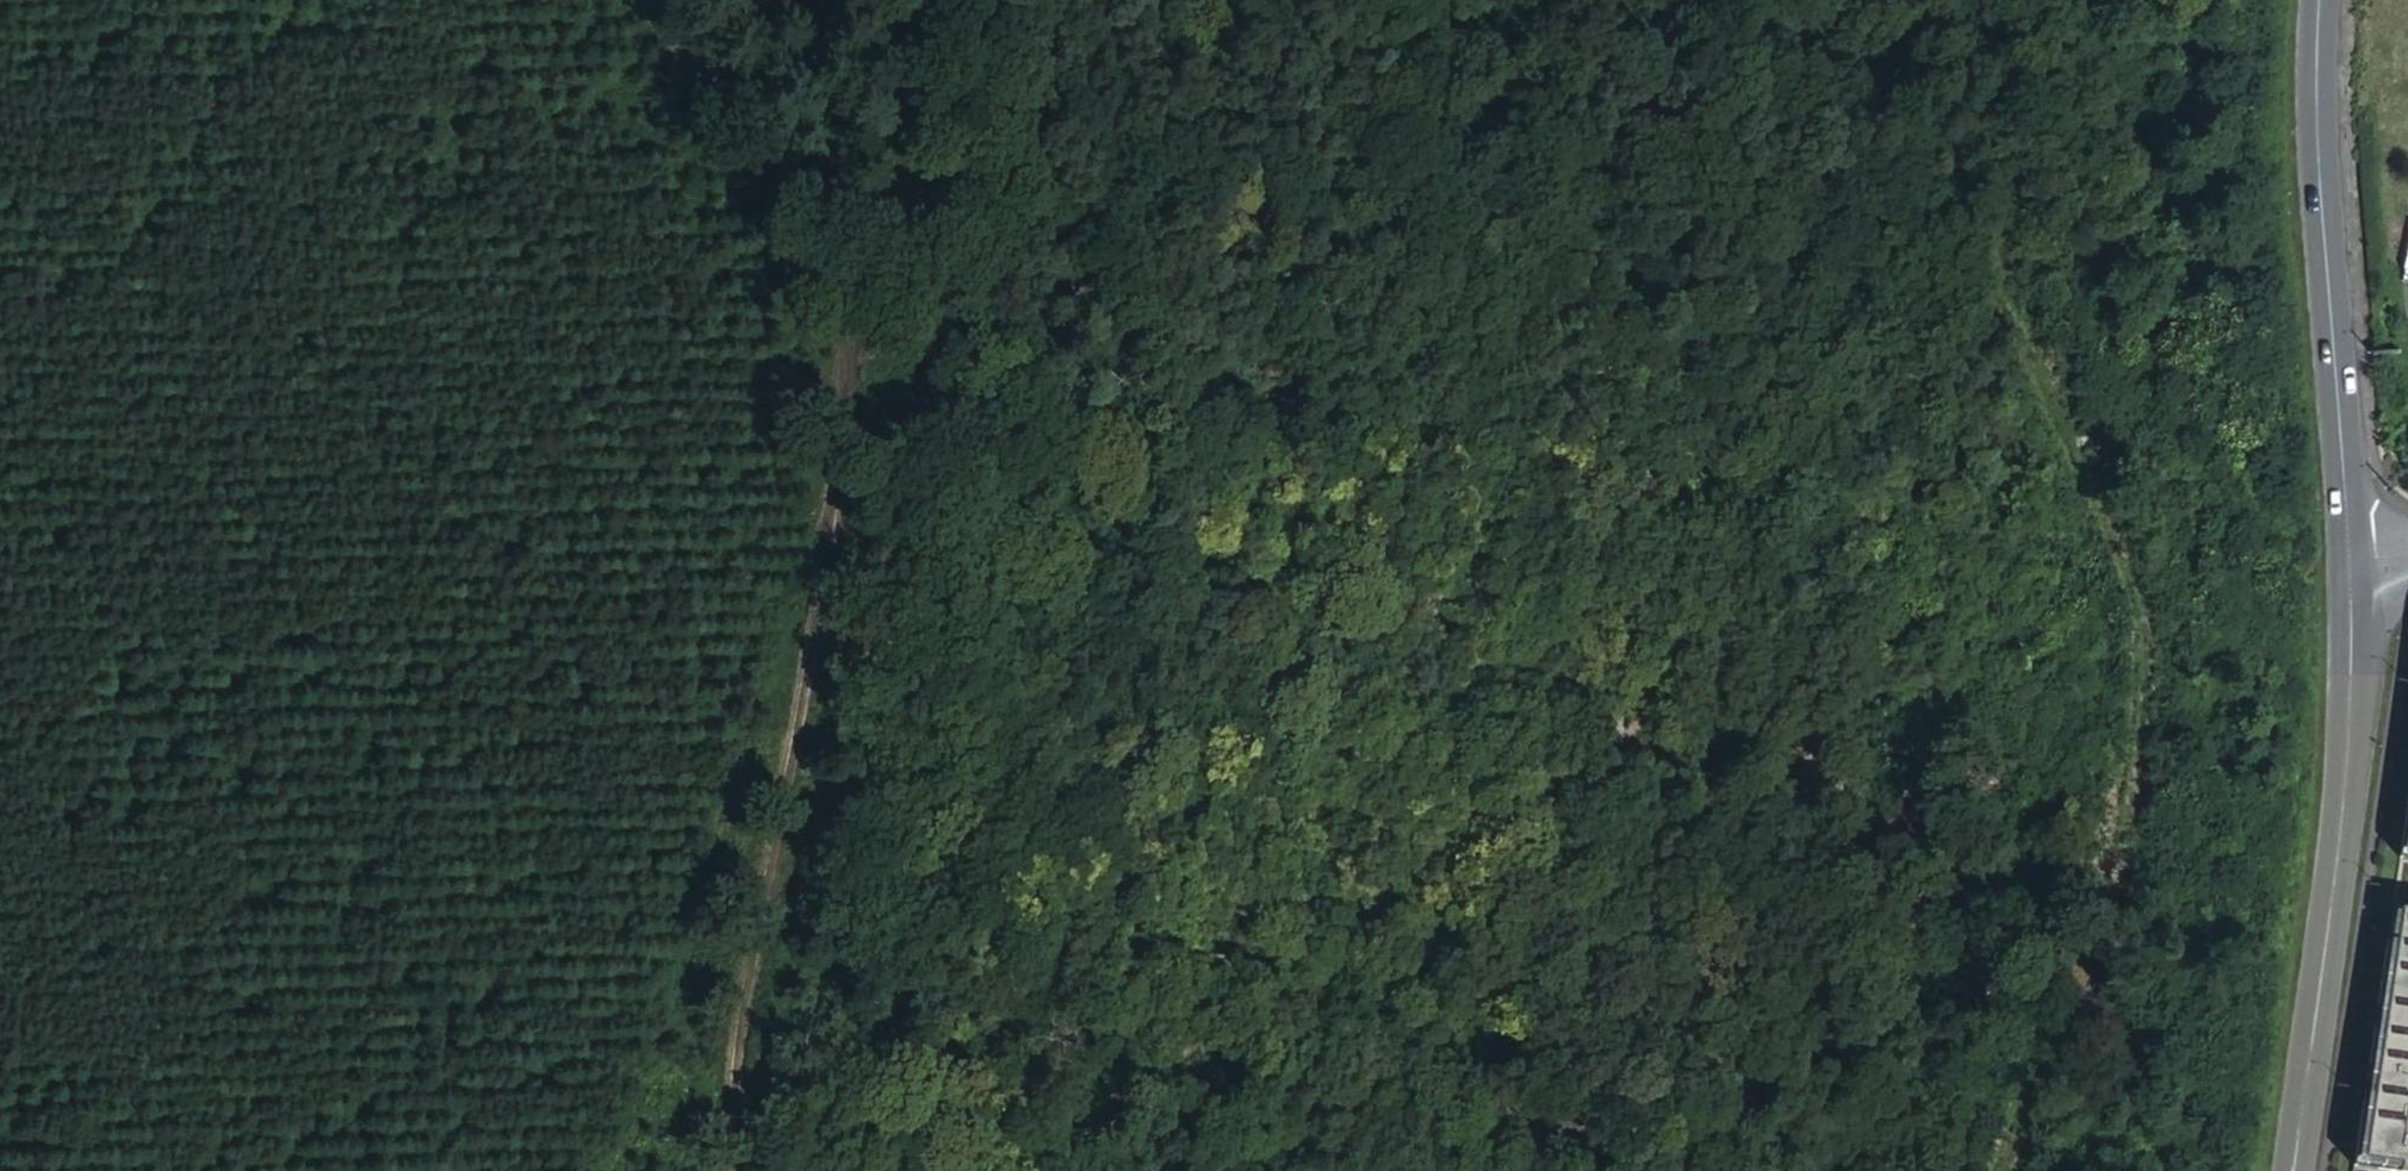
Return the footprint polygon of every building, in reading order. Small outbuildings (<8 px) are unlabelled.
[(2399,926),(2364,1170),(2407,1170),(2407,927),(2399,926)]
